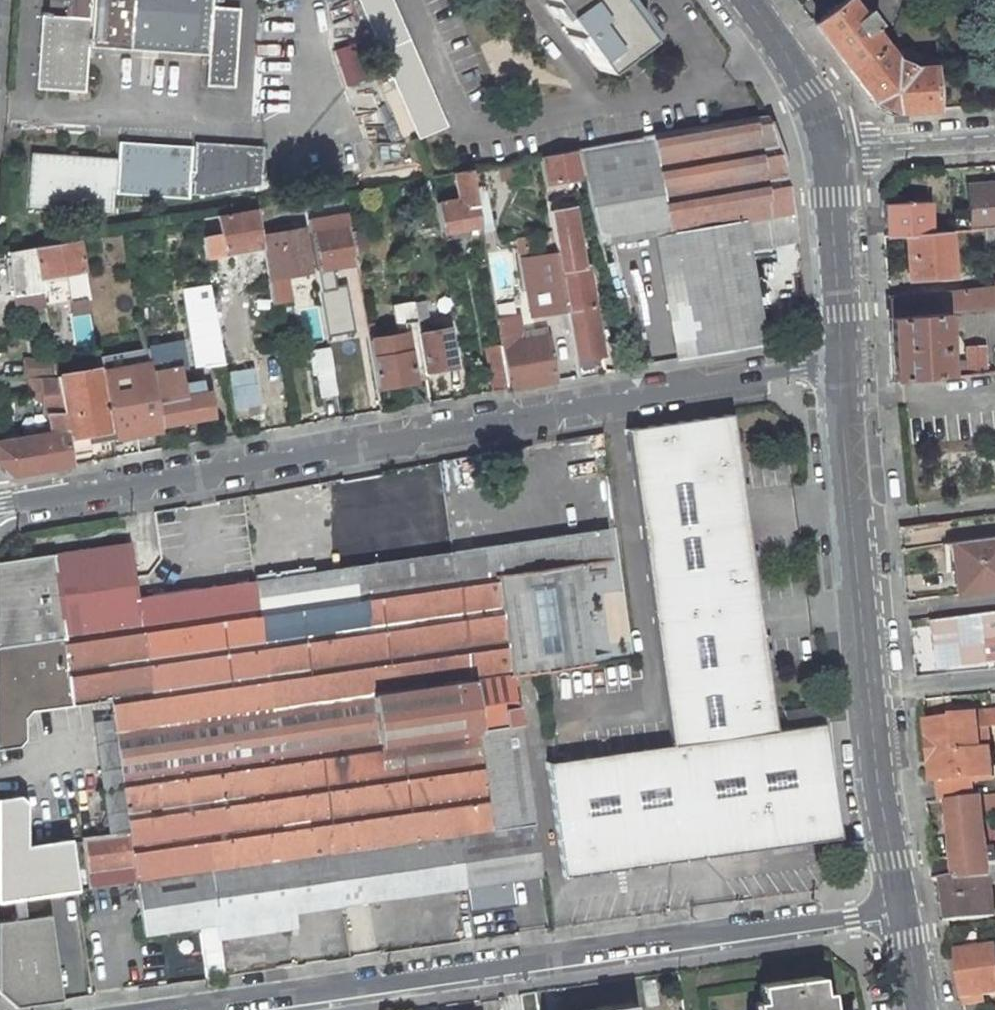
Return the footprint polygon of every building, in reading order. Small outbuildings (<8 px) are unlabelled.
[(212,0),(68,0),(67,17),(50,16),(50,13),(43,13),(43,16),(42,16),(37,89),(84,92),(87,47),(208,55),(212,0)] [(419,139),(447,127),(392,0),(359,0),(419,139)] [(597,70),(612,59),(627,79),(640,70),(625,50),(641,38),(613,0),(545,0),(597,70)] [(813,23),(849,71),(883,45),(876,35),(883,30),(877,22),(876,23),(866,10),(861,14),(850,0),(844,0),(813,23)] [(361,42),(332,41),(347,85),(381,85),(361,42)] [(883,45),(849,71),(872,101),(895,112),(934,109),(931,66),(912,67),(894,59),(883,45)] [(647,137),(576,149),(583,176),(599,245),(673,232),(691,336),(680,338),(684,359),(765,345),(748,248),(799,240),(795,215),(796,215),(786,163),(768,114),(647,138),(647,137)] [(114,159),(31,154),(28,207),(111,212),(112,190),(115,190),(115,193),(187,198),(188,181),(189,171),(190,147),(118,142),(117,160),(114,160),(114,159)] [(193,171),(189,171),(188,181),(193,181),(191,194),(206,194),(258,185),(261,147),(195,143),(193,171)] [(576,149),(540,156),(544,183),(583,176),(576,149)] [(457,198),(436,203),(441,231),(451,229),(453,238),(470,235),(468,227),(480,224),(476,201),(470,169),(453,172),(457,198)] [(970,230),(984,230),(994,229),(994,185),(967,187),(970,230)] [(322,196),(303,199),(305,211),(308,225),(314,224),(314,223),(326,220),(322,196)] [(303,199),(289,202),(290,213),(305,211),(303,199)] [(481,229),(492,227),(487,199),(476,201),(480,224),(481,229)] [(929,232),(928,201),(885,204),(886,237),(905,236),(904,233),(929,232)] [(308,225),(315,270),(355,263),(345,206),(328,209),(331,228),(315,231),(314,224),(308,225)] [(556,254),(566,311),(574,357),(595,353),(599,352),(584,266),(580,267),(570,207),(549,210),(556,254)] [(198,219),(200,231),(204,256),(261,246),(255,208),(198,219)] [(285,275),(310,270),(303,229),(266,235),(265,230),(260,231),(268,278),(267,278),(271,303),(289,300),(285,275)] [(984,230),(986,254),(994,253),(994,229),(984,230)] [(949,230),(929,232),(904,233),(905,236),(908,278),(953,275),(949,230)] [(81,255),(101,252),(98,236),(78,239),(81,255)] [(9,252),(12,296),(42,291),(40,277),(76,270),(77,276),(70,278),(71,283),(68,284),(71,302),(89,297),(81,255),(78,239),(9,252)] [(522,259),(532,316),(566,311),(556,254),(522,259)] [(945,313),(994,308),(994,282),(988,283),(988,288),(888,298),(890,317),(945,313)] [(318,287),(323,335),(352,331),(346,283),(318,287)] [(42,291),(12,296),(16,314),(45,307),(42,291)] [(194,311),(214,308),(211,293),(191,296),(194,311)] [(71,302),(72,314),(91,312),(89,297),(71,302)] [(435,298),(412,302),(412,303),(415,321),(417,320),(423,320),(438,317),(435,298)] [(301,339),(323,334),(318,302),(295,306),(301,339)] [(367,336),(376,388),(425,379),(415,321),(412,303),(391,307),(396,336),(375,340),(374,335),(367,336)] [(221,348),(245,344),(238,304),(214,309),(221,348)] [(214,308),(194,311),(204,365),(223,362),(221,348),(214,309),(214,308)] [(890,317),(892,380),(948,375),(988,371),(987,347),(968,348),(968,364),(961,365),(960,359),(947,361),(947,355),(957,353),(956,343),(962,343),(962,333),(955,333),(955,334),(946,335),(945,313),(890,317)] [(184,338),(195,337),(193,322),(182,324),(184,338)] [(448,328),(419,333),(426,371),(455,367),(448,328)] [(172,329),(144,334),(146,346),(174,341),(172,329)] [(555,381),(547,337),(500,345),(508,389),(555,381)] [(174,341),(146,346),(146,348),(149,365),(150,373),(178,368),(174,341)] [(245,344),(221,348),(223,362),(223,363),(248,359),(245,344)] [(500,345),(485,347),(493,392),(508,389),(500,345)] [(102,368),(102,373),(149,365),(146,348),(99,356),(102,368)] [(321,397),(337,394),(329,349),(309,352),(313,375),(317,374),(321,397)] [(149,365),(102,373),(114,439),(161,430),(160,425),(150,373),(149,365)] [(102,368),(57,376),(57,377),(67,435),(87,432),(89,443),(114,439),(102,373),(102,368)] [(178,368),(150,373),(160,425),(174,423),(183,422),(213,416),(209,393),(183,397),(178,368)] [(228,372),(235,417),(249,415),(246,400),(258,398),(253,368),(228,372)] [(72,464),(67,435),(57,377),(30,378),(31,395),(44,402),(44,413),(48,413),(52,433),(0,441),(0,463),(13,475),(72,464)] [(260,413),(258,398),(246,400),(249,415),(260,413)] [(731,415),(627,429),(671,745),(546,763),(563,876),(839,837),(823,723),(818,724),(816,706),(784,711),(787,729),(776,730),(731,415)] [(605,530),(452,552),(456,581),(470,681),(509,675),(509,676),(510,676),(589,664),(576,566),(610,561),(605,530)] [(958,592),(994,587),(994,536),(951,541),(958,592)] [(18,747),(25,739),(24,718),(29,711),(109,701),(111,715),(151,709),(140,629),(139,629),(134,594),(135,594),(128,544),(0,562),(0,750),(18,747)] [(452,552),(254,580),(256,590),(355,575),(358,595),(456,581),(452,552)] [(355,575),(256,590),(272,710),(371,696),(470,681),(456,581),(358,595),(355,575)] [(151,709),(154,728),(272,710),(256,590),(244,581),(136,597),(135,594),(134,594),(139,629),(140,629),(151,709)] [(994,661),(994,611),(928,619),(935,669),(994,661)] [(924,670),(935,669),(928,619),(917,621),(924,670)] [(470,681),(371,696),(378,745),(319,754),(342,906),(465,888),(457,834),(492,829),(477,731),(517,725),(510,676),(509,676),(509,675),(470,681)] [(371,696),(272,710),(279,760),(319,754),(378,745),(371,696)] [(151,709),(111,715),(121,783),(220,769),(279,760),(272,710),(154,728),(151,709)] [(978,714),(979,728),(989,726),(994,726),(994,711),(978,714)] [(928,721),(931,755),(991,749),(989,726),(979,728),(978,714),(954,716),(954,719),(928,721)] [(540,877),(517,725),(477,731),(492,829),(457,834),(465,888),(466,888),(468,900),(479,899),(478,886),(540,877)] [(991,749),(931,755),(934,781),(939,780),(941,800),(948,799),(972,796),(970,777),(994,775),(991,749)] [(218,925),(220,941),(295,930),(293,914),(342,906),(319,754),(279,760),(220,769),(234,868),(209,871),(218,925)] [(220,769),(121,783),(128,832),(81,838),(88,888),(135,882),(209,871),(234,868),(220,769)] [(981,795),(984,815),(992,814),(994,814),(994,794),(981,795)] [(933,860),(935,881),(943,880),(991,875),(989,860),(989,859),(994,859),(992,846),(988,846),(984,815),(981,795),(972,796),(948,799),(955,857),(933,860)] [(76,890),(69,839),(25,846),(25,802),(18,796),(0,799),(0,901),(76,890)] [(989,860),(994,859),(994,824),(994,822),(992,814),(984,815),(988,846),(992,846),(994,859),(989,859),(989,860)] [(143,936),(218,925),(209,871),(135,882),(143,936)] [(943,880),(949,922),(994,916),(994,913),(993,884),(994,884),(994,875),(991,875),(943,880)] [(0,920),(0,994),(15,1007),(61,1000),(49,913),(0,920)] [(957,951),(964,1004),(980,1002),(979,995),(994,992),(994,946),(957,951)] [(207,952),(211,979),(217,978),(213,958),(222,956),(221,950),(207,952)] [(213,958),(217,978),(225,977),(222,956),(213,958)] [(656,1009),(683,1009),(678,971),(651,975),(656,1009)] [(820,976),(759,984),(761,1001),(763,1009),(825,1009),(820,976)] [(559,989),(562,1009),(600,1009),(596,983),(559,989)] [(756,1009),(763,1009),(761,1001),(754,1002),(756,1009)]
